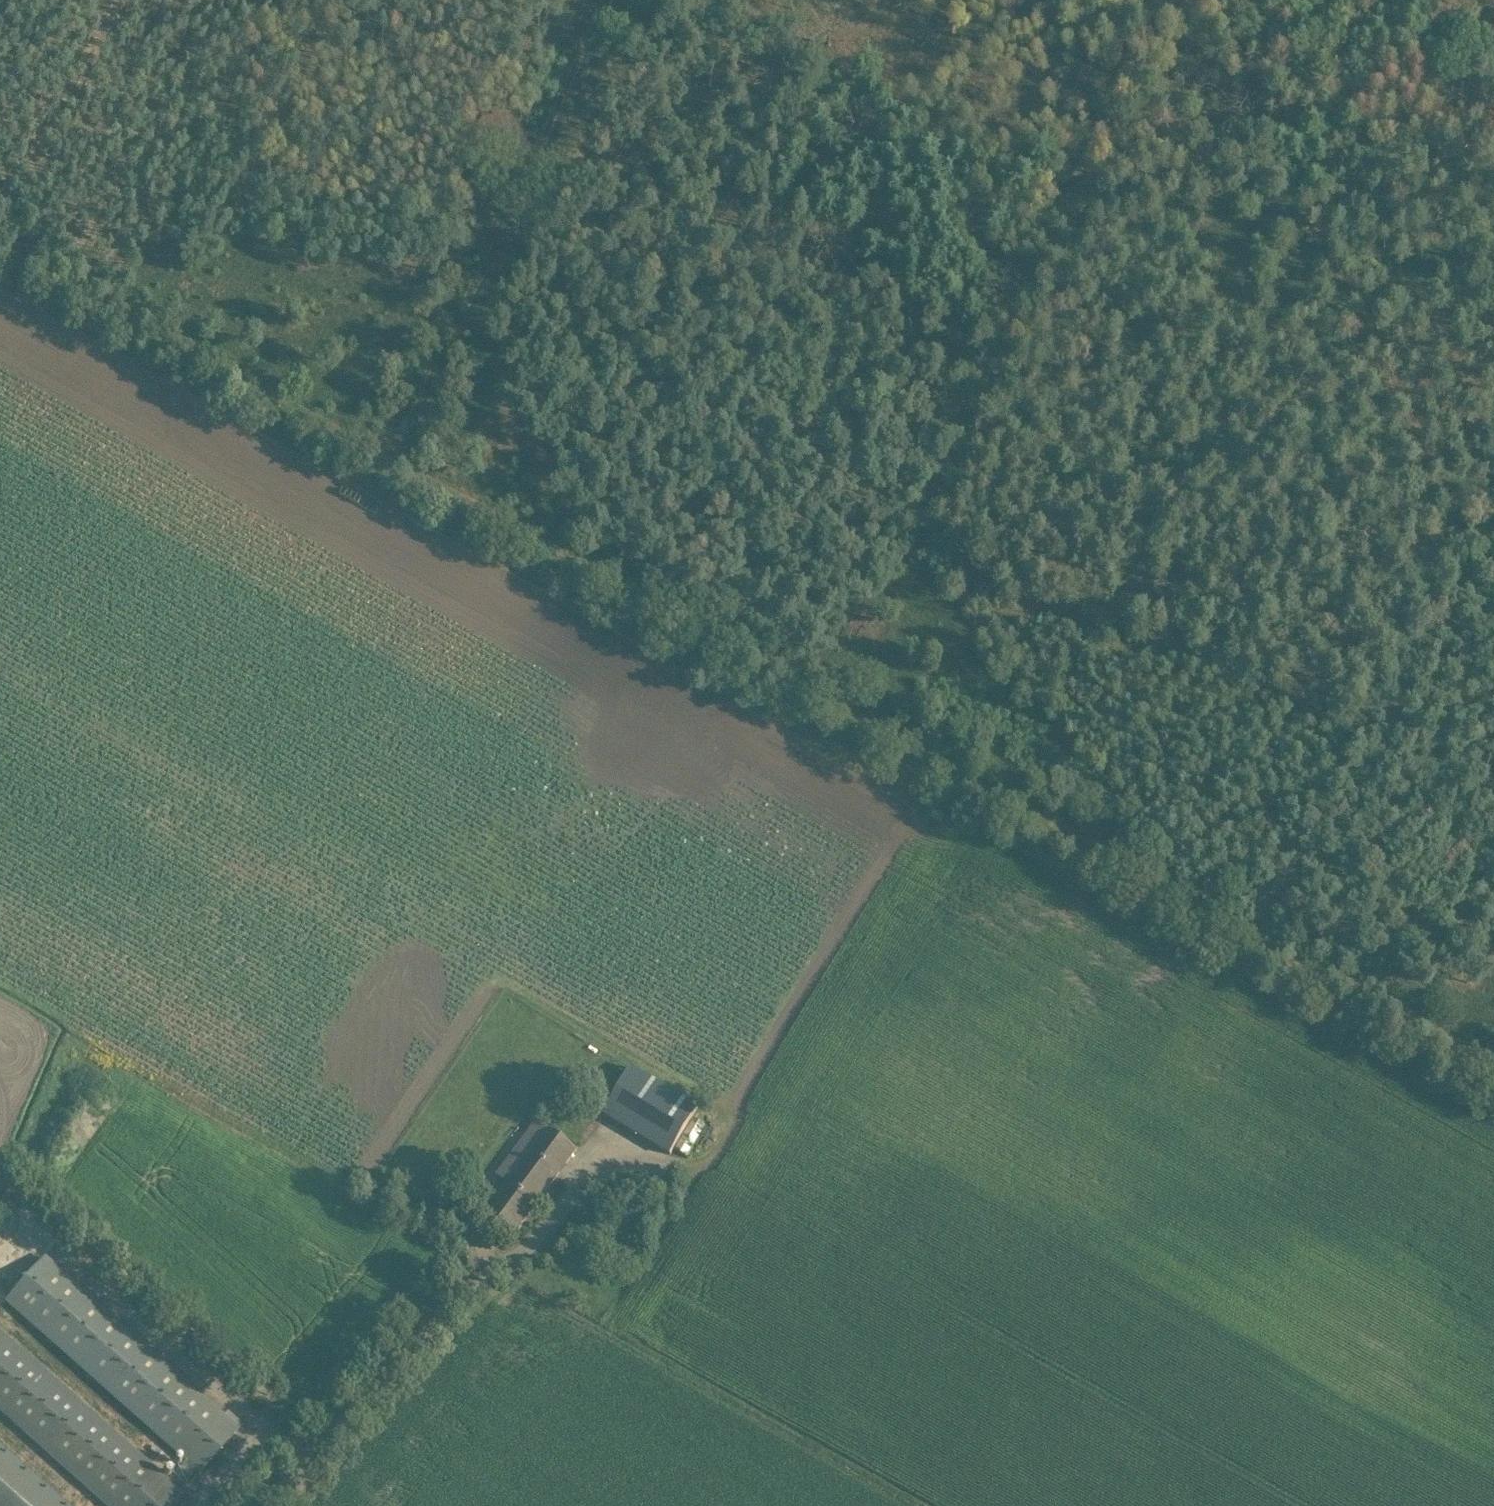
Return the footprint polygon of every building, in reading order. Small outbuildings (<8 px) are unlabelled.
[(699,1107),(633,1067),(603,1116),(669,1156),(699,1107)] [(675,1150),(687,1157),(705,1126),(694,1120),(675,1150)] [(508,1185),(500,1196),(487,1212),(515,1233),(576,1151),(537,1122),(497,1177),(508,1185)] [(238,1431),(223,1418),(46,1257),(4,1302),(185,1461),(166,1482),(0,1334),(0,1411),(106,1505),(171,1505),(238,1431)] [(0,1447),(0,1505),(65,1505),(0,1447)]
